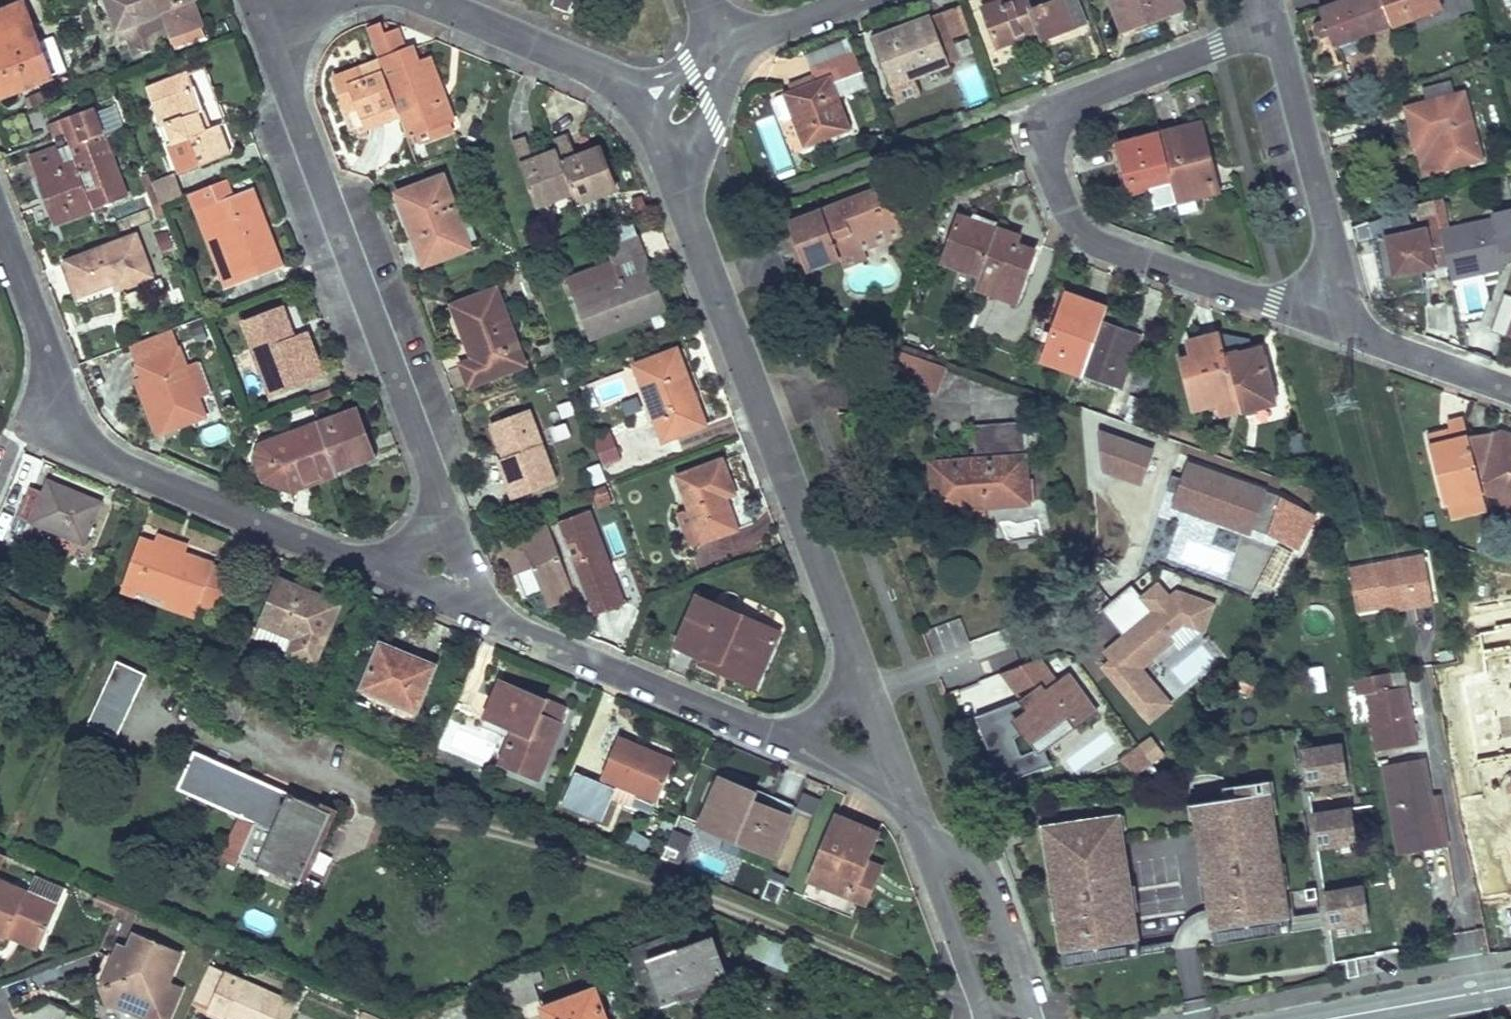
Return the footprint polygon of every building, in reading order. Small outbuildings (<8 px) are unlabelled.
[(169,35),(200,24),(191,0),(155,0),(169,35)] [(552,5),(568,12),(573,0),(553,0),(552,5)] [(982,8),(997,46),(1037,32),(1040,40),(1071,29),(1061,0),(1056,0),(1031,9),(1027,0),(1003,0),(982,8)] [(1121,34),(1133,29),(1122,0),(1109,0),(1121,34)] [(1133,29),(1184,10),(1181,0),(1122,0),(1133,29)] [(1319,7),(1324,23),(1330,37),(1334,48),(1391,26),(1382,0),(1337,0),(1319,7)] [(1391,26),(1442,6),(1440,0),(1382,0),(1391,26)] [(154,4),(132,11),(139,31),(160,22),(154,4)] [(0,15),(0,76),(7,95),(53,77),(25,5),(0,15)] [(969,31),(959,7),(874,39),(898,102),(922,93),(915,76),(959,59),(951,38),(969,31)] [(380,21),(366,27),(378,60),(399,114),(407,135),(417,132),(448,120),(452,119),(429,59),(418,63),(412,48),(404,51),(397,29),(384,33),(380,21)] [(1324,23),(1319,26),(1324,39),(1330,37),(1324,23)] [(790,91),(782,93),(784,98),(793,123),(803,147),(850,129),(830,75),(840,72),(835,59),(809,68),(812,75),(814,81),(790,91)] [(378,60),(335,76),(348,109),(359,106),(367,126),(399,114),(378,60)] [(189,72),(147,89),(179,173),(231,154),(219,124),(205,129),(199,111),(204,110),(189,72)] [(812,75),(788,85),(790,91),(814,81),(812,75)] [(1451,81),(1423,89),(1426,103),(1454,95),(1451,81)] [(1426,103),(1407,108),(1416,146),(1435,141),(1443,168),(1481,159),(1463,92),(1454,95),(1426,103)] [(793,123),(784,98),(772,103),(781,127),(793,123)] [(40,104),(4,118),(14,142),(50,129),(40,104)] [(92,107),(54,120),(59,132),(64,130),(64,132),(69,145),(93,208),(125,196),(103,136),(95,114),(92,107)] [(115,107),(95,114),(103,136),(123,130),(115,107)] [(448,120),(417,132),(421,142),(453,130),(448,120)] [(1201,121),(1158,132),(1169,175),(1172,183),(1176,202),(1217,192),(1201,121)] [(1158,132),(1117,144),(1129,193),(1149,188),(1147,181),(1169,175),(1158,132)] [(569,136),(554,142),(558,151),(571,187),(574,193),(576,199),(594,192),(597,198),(615,191),(600,150),(576,158),(569,136)] [(527,139),(512,144),(536,207),(555,200),(552,194),(571,187),(558,151),(534,160),(527,139)] [(55,146),(30,157),(56,223),(93,208),(69,145),(56,150),(55,146)] [(149,207),(181,200),(176,174),(143,181),(149,207)] [(443,175),(397,192),(413,237),(418,235),(428,262),(471,247),(443,175)] [(1169,175),(1147,181),(1149,188),(1172,183),(1169,175)] [(885,186),(819,211),(823,221),(792,233),(806,270),(841,257),(857,250),(903,233),(885,186)] [(571,187),(552,194),(555,200),(574,193),(571,187)] [(252,191),(208,207),(236,282),(280,265),(252,191)] [(594,192),(576,199),(578,204),(597,198),(594,192)] [(208,207),(197,211),(226,286),(236,282),(208,207)] [(1439,226),(1447,263),(1450,274),(1503,262),(1497,237),(1510,235),(1510,211),(1510,210),(1493,213),(1494,221),(1447,231),(1446,224),(1439,226)] [(819,211),(789,223),(792,233),(823,221),(819,211)] [(995,229),(959,216),(941,263),(978,276),(995,229)] [(1439,226),(1386,237),(1394,274),(1447,263),(1439,226)] [(1019,237),(995,229),(978,276),(974,288),(1016,303),(1034,251),(1016,244),(1019,237)] [(135,235),(66,261),(80,294),(115,281),(118,287),(151,276),(135,235)] [(614,261),(569,278),(591,338),(656,313),(646,287),(655,284),(650,268),(639,271),(641,276),(625,282),(623,277),(620,279),(615,265),(644,254),(637,236),(608,247),(614,261)] [(857,250),(841,257),(845,266),(861,259),(857,250)] [(650,268),(644,254),(615,265),(620,279),(623,277),(625,282),(641,276),(639,271),(650,268)] [(1503,262),(1450,274),(1451,280),(1504,269),(1503,262)] [(655,284),(646,287),(656,313),(666,311),(655,284)] [(495,290),(453,305),(473,358),(461,363),(469,385),(524,364),(495,290)] [(1106,308),(1066,294),(1043,360),(1082,374),(1101,323),(1106,308)] [(1495,331),(1505,335),(1510,318),(1510,299),(1506,298),(1495,331)] [(283,309),(244,323),(271,393),(322,374),(307,334),(294,340),(283,309)] [(1130,334),(1101,323),(1082,374),(1112,386),(1130,334)] [(1220,338),(1218,332),(1200,337),(1200,340),(1201,344),(1220,338)] [(1138,337),(1130,334),(1112,386),(1120,388),(1138,337)] [(1191,357),(1180,360),(1194,409),(1235,398),(1224,356),(1220,338),(1201,344),(1200,340),(1187,343),(1189,349),(1191,357)] [(179,347),(136,364),(148,395),(152,394),(165,432),(205,417),(179,347)] [(937,391),(945,367),(888,347),(880,370),(937,391)] [(676,349),(635,366),(663,440),(705,424),(676,349)] [(1189,349),(1179,353),(1180,360),(1191,357),(1189,349)] [(1259,349),(1224,356),(1235,398),(1239,411),(1273,403),(1259,349)] [(356,409),(317,423),(335,469),(373,455),(356,409)] [(529,412),(492,425),(506,460),(500,462),(513,496),(556,481),(529,412)] [(1462,419),(1447,423),(1449,432),(1452,441),(1430,447),(1444,501),(1481,493),(1478,480),(1468,440),(1462,419)] [(1039,421),(1020,424),(1023,457),(1042,454),(1039,421)] [(292,490),(336,473),(335,469),(317,423),(263,444),(256,457),(265,480),(276,485),(288,481),(292,490)] [(1020,424),(971,427),(975,460),(963,461),(930,464),(932,505),(982,503),(983,506),(1026,503),(1023,457),(1020,424)] [(1143,488),(1155,451),(1099,431),(1103,474),(1143,488)] [(1449,432),(1427,438),(1430,447),(1452,441),(1449,432)] [(1468,440),(1478,480),(1510,492),(1510,436),(1501,432),(1491,458),(1486,456),(1493,433),(1468,440)] [(1501,432),(1493,433),(1486,456),(1491,458),(1501,432)] [(612,433),(592,439),(601,468),(621,462),(612,433)] [(722,461),(679,476),(691,508),(704,542),(736,529),(725,497),(734,494),(722,461)] [(1253,539),(1255,532),(1269,537),(1283,497),(1189,464),(1183,482),(1171,478),(1163,502),(1174,506),(1173,511),(1253,539)] [(30,487),(12,531),(35,541),(42,525),(83,541),(99,503),(49,482),(44,493),(30,487)] [(592,490),(596,508),(612,505),(608,487),(592,490)] [(691,508),(679,512),(692,546),(704,542),(691,508)] [(588,511),(556,523),(565,545),(575,540),(582,558),(571,562),(583,593),(592,617),(624,605),(588,511)] [(556,523),(509,540),(515,557),(519,556),(523,570),(526,569),(535,595),(543,591),(549,605),(583,593),(571,562),(565,545),(556,523)] [(159,535),(156,544),(181,553),(184,544),(159,535)] [(139,538),(125,580),(199,607),(214,565),(181,553),(156,544),(139,538)] [(1417,602),(1433,599),(1425,551),(1349,563),(1356,605),(1389,600),(1416,596),(1417,602)] [(628,599),(648,595),(641,564),(622,568),(628,599)] [(279,579),(254,639),(314,664),(339,603),(279,579)] [(125,580),(120,591),(195,617),(199,607),(125,580)] [(1175,707),(1144,672),(1176,645),(1171,639),(1184,627),(1207,635),(1217,606),(1176,592),(1171,597),(1159,583),(1140,600),(1152,613),(1104,655),(1111,662),(1102,670),(1151,727),(1175,707)] [(1389,600),(1390,605),(1417,602),(1416,596),(1389,600)] [(699,597),(678,643),(703,654),(700,662),(755,688),(780,632),(738,614),(735,620),(722,615),(725,608),(699,597)] [(725,608),(722,615),(735,620),(738,614),(725,608)] [(932,659),(1004,649),(1003,636),(967,641),(964,622),(928,627),(932,659)] [(105,639),(102,648),(123,658),(120,663),(144,673),(150,660),(105,639)] [(379,645),(361,689),(416,712),(436,666),(417,657),(415,660),(379,645)] [(1020,703),(976,720),(1001,787),(1052,768),(1047,752),(1100,712),(1071,675),(1060,683),(1043,661),(1000,676),(1020,703)] [(88,728),(117,741),(146,675),(116,663),(88,728)] [(1391,672),(1354,678),(1356,694),(1367,692),(1377,749),(1416,743),(1407,685),(1394,688),(1391,672)] [(501,682),(486,718),(515,729),(500,763),(538,779),(561,723),(538,714),(544,699),(501,682)] [(361,689),(356,700),(417,725),(421,714),(416,712),(361,689)] [(544,699),(538,714),(561,723),(568,709),(544,699)] [(1510,789),(1510,744),(1494,746),(1490,721),(1452,726),(1457,756),(1473,754),(1479,794),(1510,789)] [(618,738),(601,778),(617,785),(636,793),(658,802),(674,762),(618,738)] [(1166,756),(1153,738),(1121,761),(1134,779),(1166,756)] [(1302,764),(1305,783),(1345,776),(1340,742),(1299,748),(1299,750),(1302,764)] [(1299,750),(1291,751),(1294,766),(1302,764),(1299,750)] [(195,751),(179,788),(276,831),(259,866),(299,884),(332,813),(195,751)] [(1424,752),(1382,759),(1396,847),(1427,842),(1430,859),(1448,856),(1440,804),(1432,805),(1424,752)] [(1254,922),(1287,916),(1283,886),(1270,888),(1266,864),(1279,862),(1265,779),(1235,784),(1236,796),(1222,798),(1191,803),(1187,806),(1184,811),(1184,816),(1193,814),(1195,830),(1208,909),(1214,943),(1257,936),(1254,922)] [(719,780),(702,824),(730,837),(752,846),(774,855),(789,818),(753,803),(756,795),(719,780)] [(1235,784),(1220,786),(1222,798),(1236,796),(1235,784)] [(617,785),(611,799),(630,806),(636,793),(617,785)] [(1165,806),(1117,814),(1118,819),(1120,833),(1121,842),(1164,835),(1164,819),(1165,806)] [(1312,828),(1315,846),(1355,840),(1350,806),(1310,812),(1310,813),(1312,828)] [(1310,813),(1301,815),(1304,830),(1312,828),(1310,813)] [(1184,816),(1164,819),(1164,835),(1195,830),(1193,814),(1184,816)] [(836,817),(803,897),(851,919),(858,900),(866,904),(874,882),(860,877),(867,860),(878,834),(836,817)] [(1118,819),(1105,821),(1108,835),(1120,833),(1118,819)] [(1104,946),(1137,940),(1121,842),(1120,833),(1108,835),(1105,821),(1053,829),(1056,843),(1044,845),(1053,899),(1065,897),(1069,920),(1056,922),(1064,967),(1106,960),(1104,946)] [(1053,829),(1042,831),(1044,845),(1056,843),(1053,829)] [(730,837),(725,849),(747,857),(752,846),(730,837)] [(1396,847),(1399,864),(1430,859),(1427,842),(1396,847)] [(867,860),(860,877),(874,882),(881,865),(867,860)] [(1283,886),(1279,862),(1266,864),(1270,888),(1283,886)] [(38,876),(30,894),(57,906),(65,889),(38,876)] [(6,939),(7,937),(10,927),(42,941),(57,906),(0,881),(0,936),(6,939)] [(1325,907),(1328,925),(1368,918),(1362,884),(1322,891),(1322,892),(1325,907)] [(1303,887),(1304,898),(1315,896),(1314,893),(1313,886),(1303,887)] [(1322,892),(1314,893),(1315,896),(1317,908),(1325,907),(1322,892)] [(1065,897),(1053,899),(1056,922),(1069,920),(1065,897)] [(1104,946),(1106,960),(1214,943),(1208,909),(1202,910),(1196,913),(1188,919),(1180,927),(1177,932),(1172,940),(1138,946),(1137,940),(1104,946)] [(1257,936),(1290,931),(1287,916),(1254,922),(1257,936)] [(42,941),(10,927),(7,937),(37,950),(42,941)] [(106,1002),(147,1018),(168,1018),(183,989),(168,982),(181,954),(134,933),(128,948),(118,945),(115,952),(118,962),(110,964),(105,974),(109,983),(101,987),(106,1002)] [(666,937),(628,950),(650,1010),(681,1000),(679,993),(723,977),(709,938),(672,951),(666,937)] [(1345,959),(1348,976),(1359,974),(1356,957),(1345,959)] [(209,1011),(226,1018),(227,1018),(289,1018),(296,1004),(226,973),(209,1011)] [(533,980),(518,986),(528,1015),(542,1009),(539,1000),(550,996),(545,982),(534,986),(533,980)] [(542,1009),(546,1018),(605,1018),(594,989),(542,1009)]
